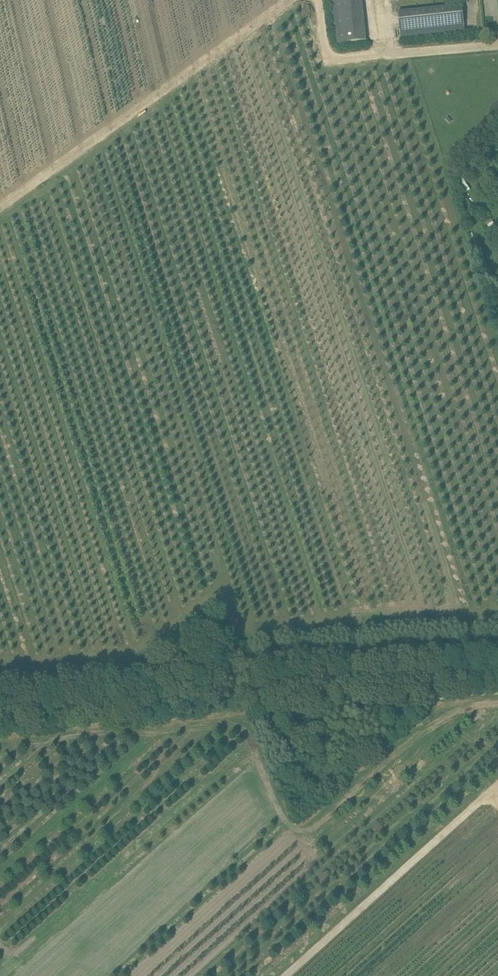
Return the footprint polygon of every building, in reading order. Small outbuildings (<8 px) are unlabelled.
[(335,44),(366,41),(362,0),(330,0),(335,44)] [(462,5),(399,11),(402,36),(465,30),(462,5)]
